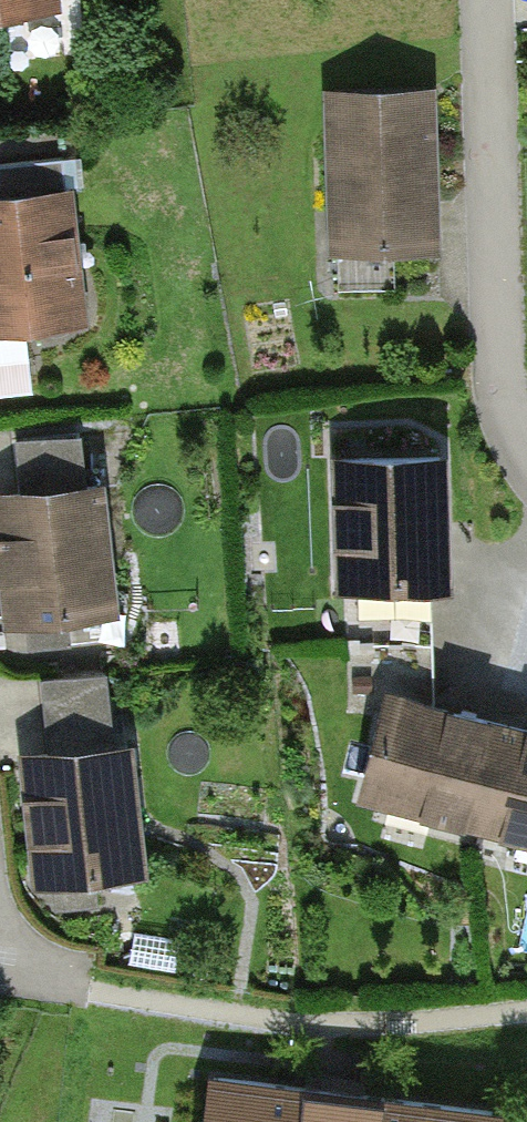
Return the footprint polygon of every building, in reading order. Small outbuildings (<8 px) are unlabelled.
[(70,20),(68,0),(0,0),(0,29),(70,20)] [(444,93),(330,97),(336,261),(450,257),(444,93)] [(0,203),(0,344),(98,332),(82,194),(0,203)] [(461,599),(458,460),(341,462),(344,601),(461,599)] [(116,491),(0,503),(0,527),(12,639),(130,627),(116,491)] [(48,726),(119,722),(115,662),(44,666),(48,726)] [(397,700),(367,815),(526,856),(526,733),(459,716),(397,700)] [(156,887),(145,753),(30,763),(41,897),(156,887)] [(214,1078),(208,1121),(495,1121),(497,1112),(361,1096),(214,1078)]
